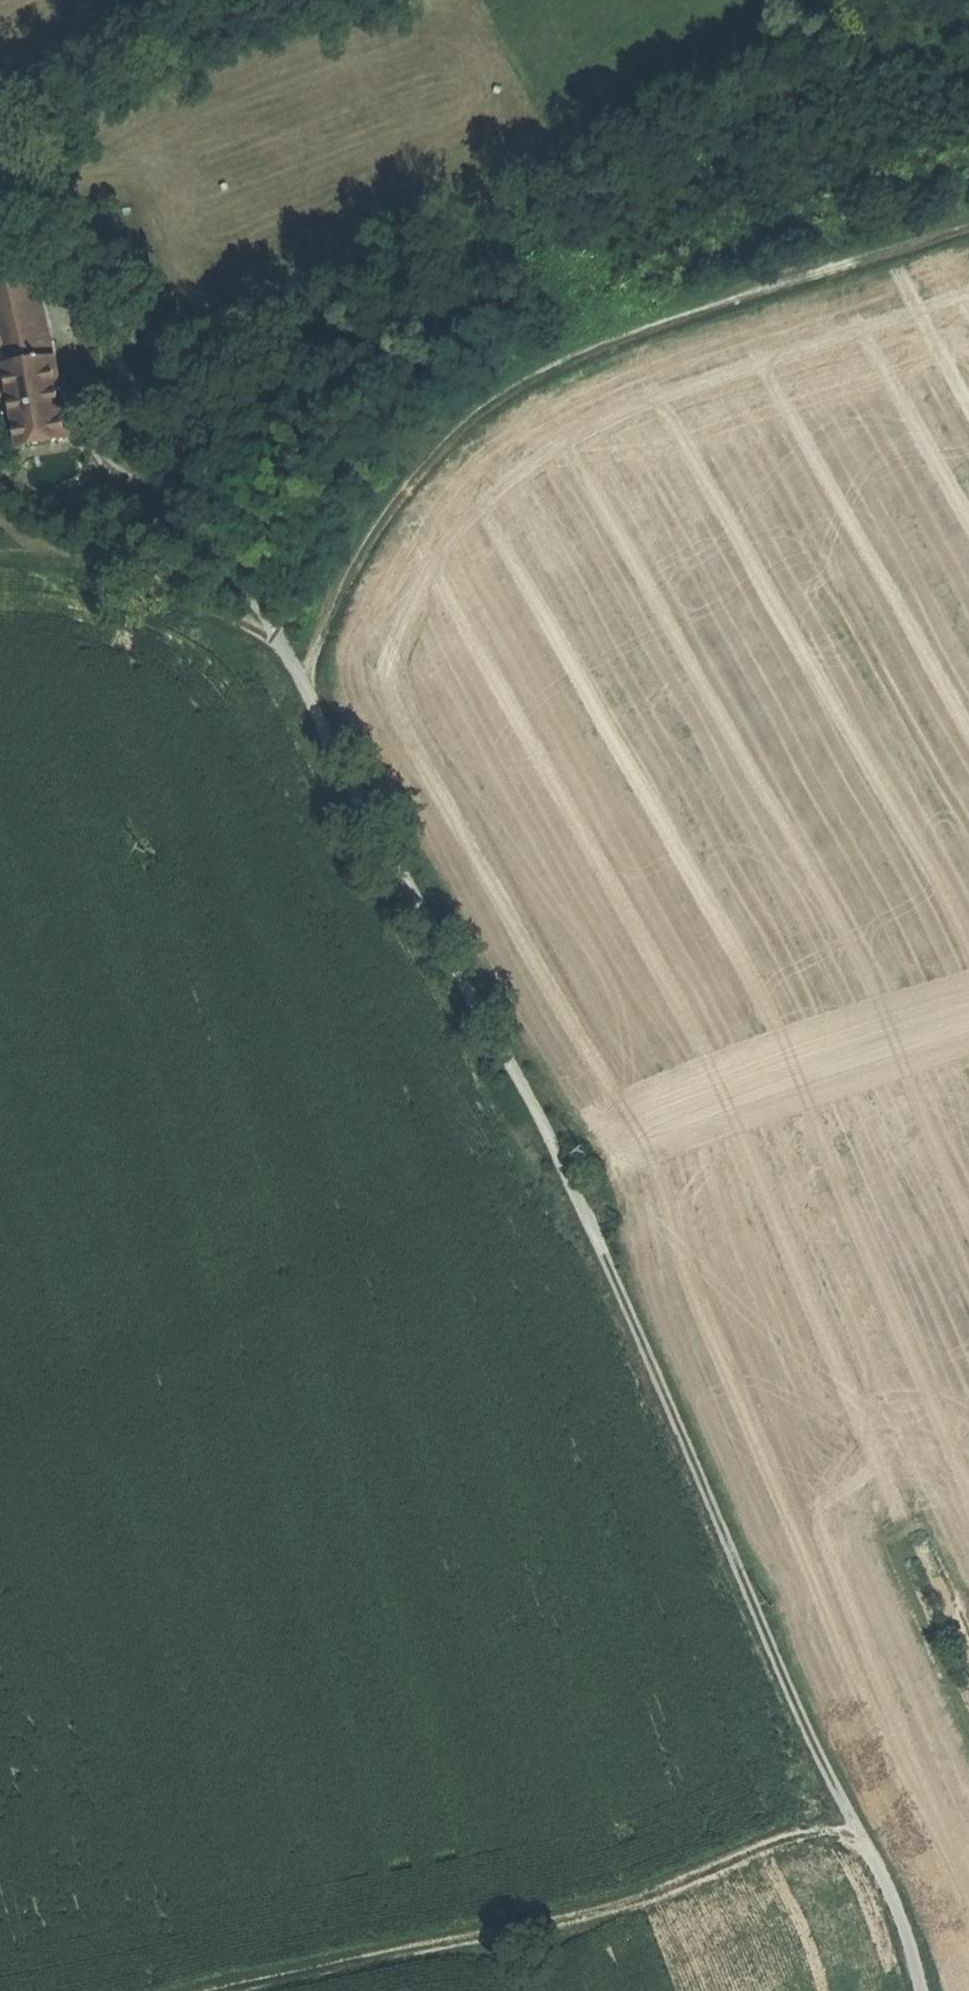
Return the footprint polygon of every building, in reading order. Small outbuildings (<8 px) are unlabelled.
[(55,358),(32,277),(0,285),(0,293),(11,366),(23,444),(51,440),(71,437),(57,358),(55,358)] [(129,547),(136,549),(138,542),(132,540),(129,547)]
